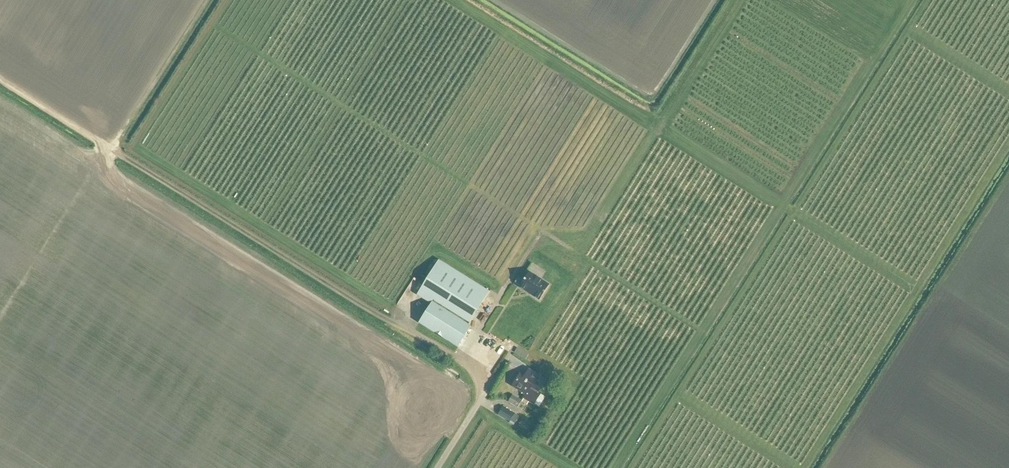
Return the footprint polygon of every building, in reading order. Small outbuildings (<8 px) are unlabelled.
[(448,315),(467,327),(469,325),(469,324),(476,312),(489,293),(490,291),(440,260),(439,262),(418,296),(421,298),(431,304),(438,308),(439,309),(448,315)] [(529,272),(519,288),(539,301),(550,285),(529,272)] [(470,328),(467,327),(448,315),(439,309),(438,308),(431,304),(420,323),(458,347),(470,328)] [(545,381),(528,370),(524,377),(520,375),(513,386),(525,394),(523,398),(533,404),(541,393),(539,392),(545,381)] [(517,408),(522,400),(512,395),(508,402),(517,408)] [(498,415),(509,421),(512,416),(514,416),(515,414),(503,407),(498,415)]
